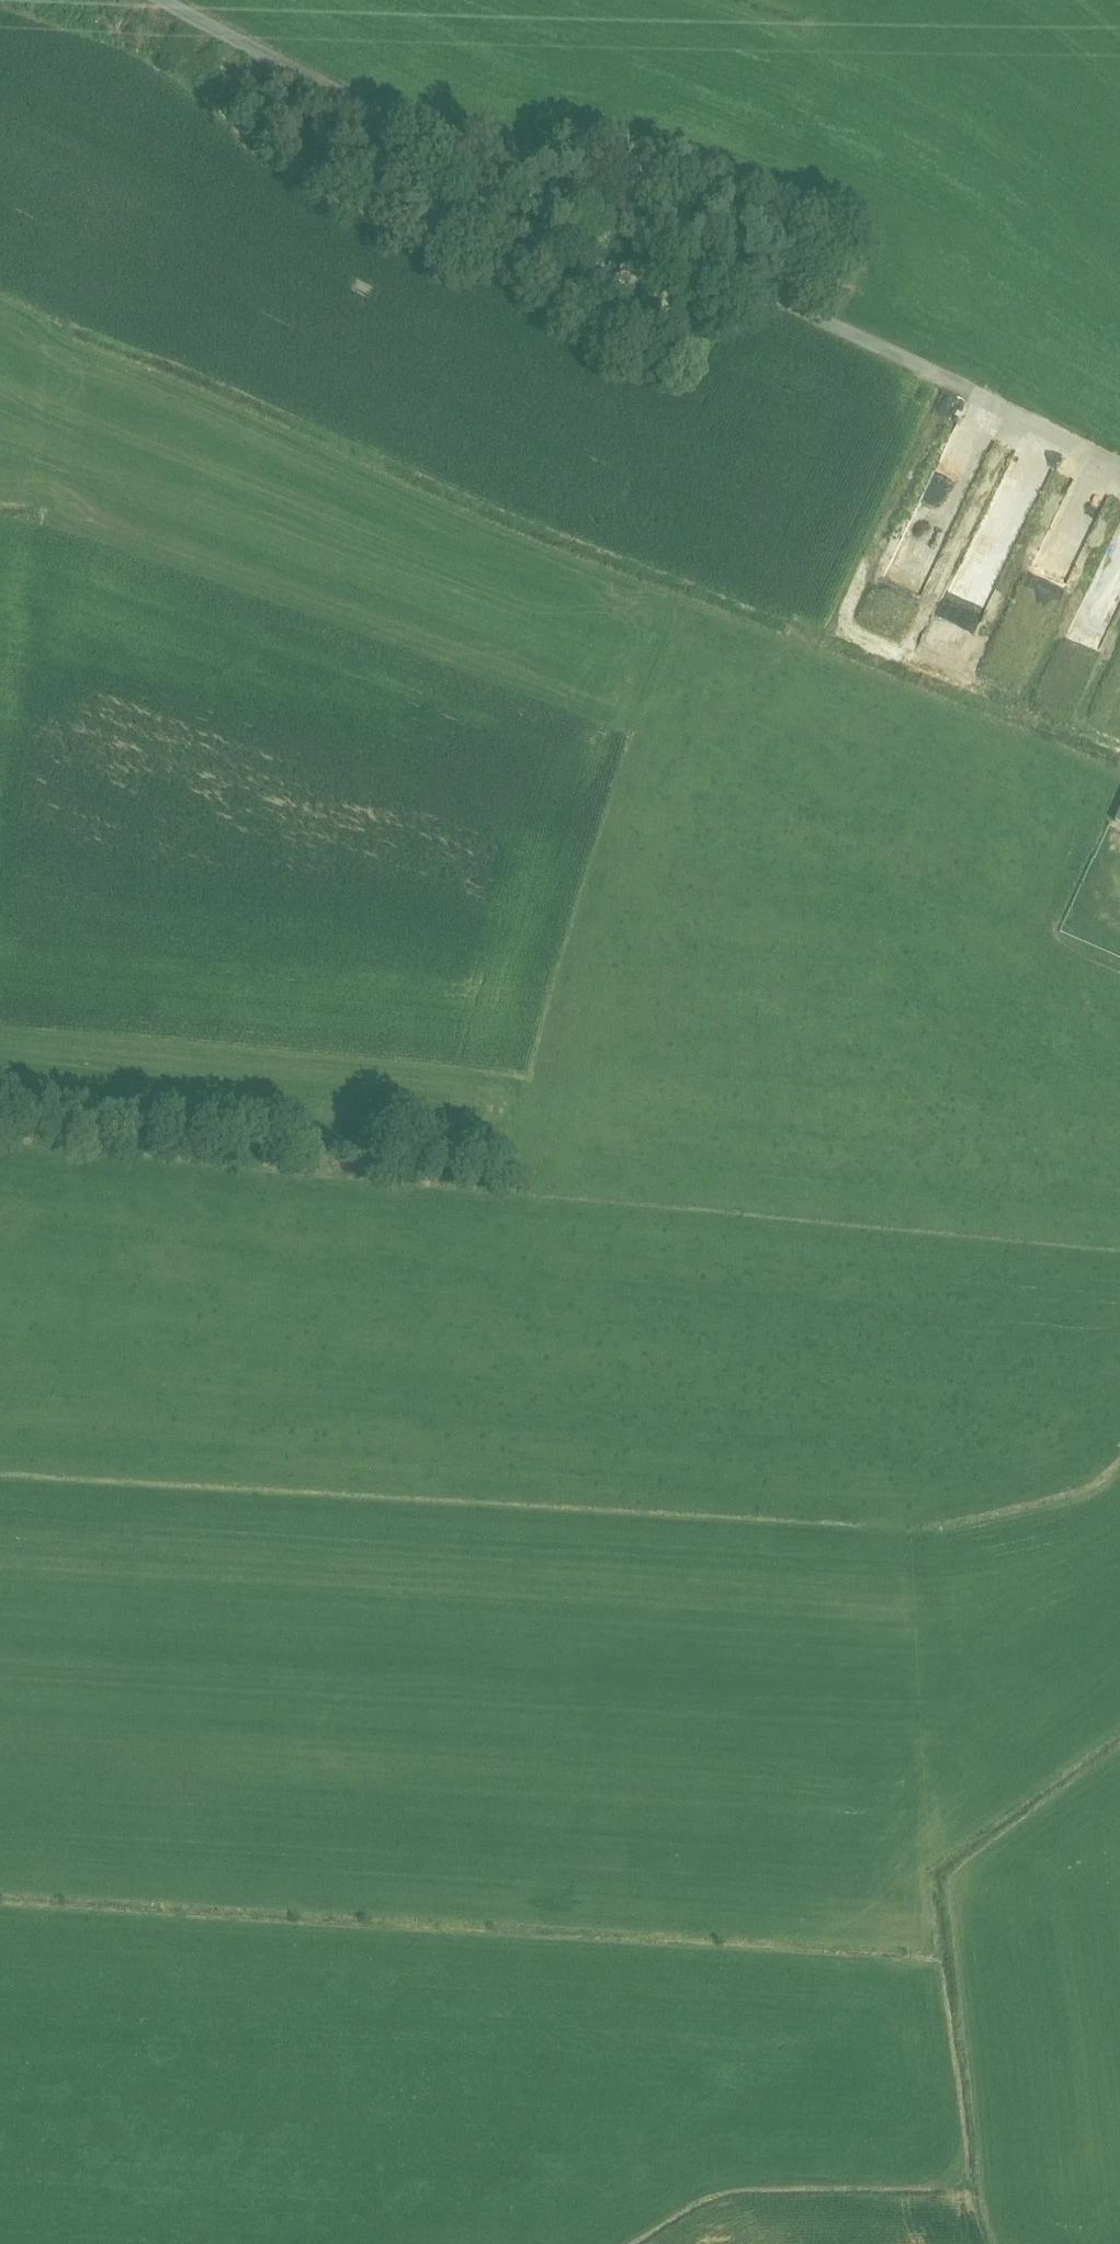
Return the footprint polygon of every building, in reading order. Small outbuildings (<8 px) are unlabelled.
[(985,528),(1008,539),(1022,510),(999,500),(985,528)] [(936,542),(950,524),(927,507),(913,524),(936,542)] [(1108,589),(1119,593),(1119,559),(1108,589)]
